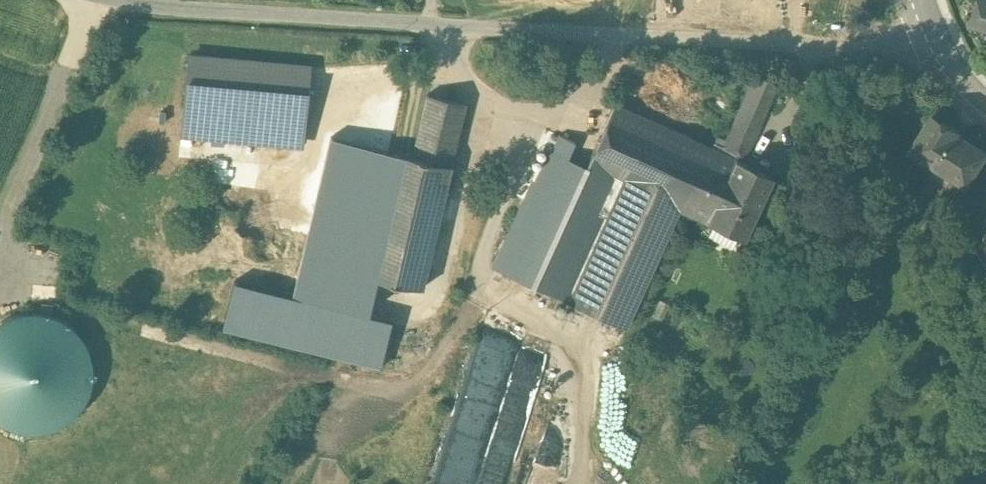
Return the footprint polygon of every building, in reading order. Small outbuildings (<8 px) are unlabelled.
[(973,21),(985,25),(985,0),(979,0),(973,21)] [(310,68),(188,57),(182,125),(303,137),(310,68)] [(755,73),(727,140),(719,136),(713,148),(742,161),(777,83),(755,73)] [(465,103),(427,94),(412,156),(451,165),(465,103)] [(707,146),(614,104),(587,164),(548,149),(495,268),(569,301),(623,182),(679,207),(707,146)] [(934,112),(912,146),(967,181),(985,152),(985,149),(960,133),(962,130),(934,112)] [(904,142),(874,123),(863,141),(893,159),(904,142)] [(392,152),(335,138),(300,290),(356,304),(363,275),(392,152)] [(893,159),(863,141),(856,155),(884,173),(893,159)] [(742,161),(713,148),(707,146),(679,207),(680,208),(744,237),(773,175),(742,161)] [(412,156),(392,152),(363,275),(422,288),(445,191),(451,193),(456,168),(450,166),(451,165),(412,156)] [(623,182),(569,301),(625,326),(678,209),(679,209),(680,208),(679,207),(623,182)] [(236,279),(223,327),(381,369),(394,321),(236,279)] [(14,370),(3,373),(0,417),(19,418),(19,427),(47,429),(91,415),(93,364),(78,316),(25,314),(3,321),(5,328),(22,329),(28,347),(27,351),(37,352),(42,366),(28,370),(14,370)] [(570,444),(573,431),(548,426),(545,438),(570,444)]
